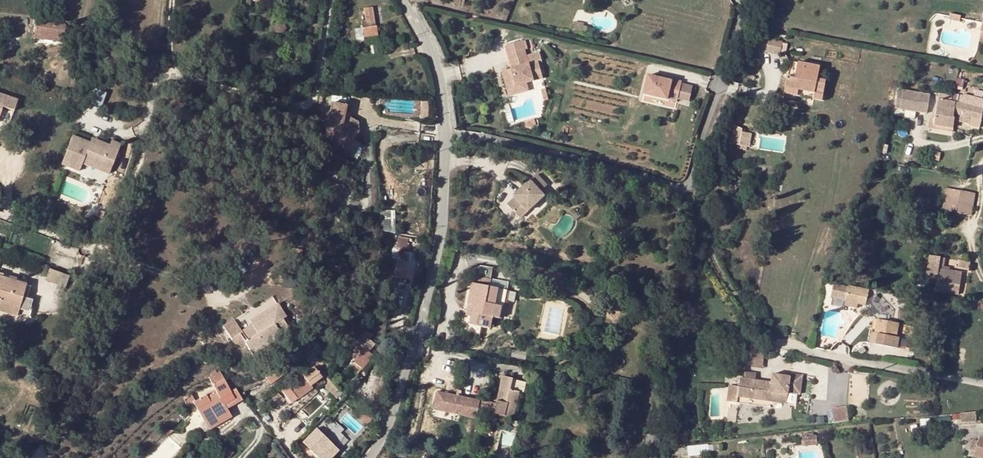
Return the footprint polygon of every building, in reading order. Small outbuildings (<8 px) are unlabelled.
[(365,8),(368,27),(374,26),(372,7),(365,8)] [(961,16),(950,13),(949,19),(960,22),(961,16)] [(37,17),(35,34),(63,38),(65,25),(42,22),(43,17),(37,17)] [(62,43),(63,38),(35,34),(34,39),(62,43)] [(768,40),(759,38),(757,50),(766,51),(768,40)] [(782,42),(768,39),(768,40),(766,51),(766,52),(780,55),(782,42)] [(507,47),(509,54),(526,48),(524,41),(507,47)] [(515,96),(522,94),(519,86),(528,83),(537,80),(545,78),(540,61),(530,64),(526,48),(509,54),(511,61),(520,59),(522,67),(513,69),(504,72),(506,81),(511,97),(515,96)] [(520,59),(511,61),(513,69),(522,67),(520,59)] [(820,67),(794,62),(793,69),(796,70),(794,78),(787,77),(783,94),(797,96),(798,90),(823,95),(826,81),(817,79),(820,67)] [(796,70),(793,69),(789,68),(787,77),(794,78),(796,70)] [(651,75),(647,93),(671,98),(681,100),(685,80),(675,78),(675,80),(651,75)] [(519,86),(522,94),(530,91),(528,83),(519,86)] [(823,95),(798,90),(797,96),(822,101),(823,95)] [(903,93),(898,92),(895,106),(902,107),(902,105),(905,93),(903,93)] [(917,108),(920,97),(916,96),(905,93),(902,105),(917,108)] [(17,101),(0,95),(0,114),(2,108),(13,112),(17,101)] [(954,113),(955,102),(951,102),(950,102),(950,99),(938,96),(935,116),(931,115),(930,125),(953,128),(955,117),(953,117),(954,113)] [(926,114),(930,99),(920,97),(917,108),(917,112),(926,114)] [(955,102),(954,113),(958,115),(957,121),(968,124),(970,117),(981,120),(982,111),(982,110),(955,102)] [(331,103),(328,119),(343,121),(344,116),(346,106),(331,103)] [(427,120),(427,106),(420,106),(419,120),(427,120)] [(343,121),(328,119),(326,130),(336,132),(332,140),(350,150),(355,140),(359,132),(358,132),(342,124),(343,121)] [(359,123),(343,121),(342,124),(358,132),(359,123)] [(736,128),(733,144),(751,147),(754,131),(736,128)] [(90,143),(72,137),(61,165),(79,171),(81,164),(83,160),(101,167),(100,171),(109,175),(121,144),(111,141),(109,145),(99,141),(97,146),(90,143)] [(359,143),(355,140),(350,150),(347,156),(351,158),(359,143)] [(715,160),(707,158),(705,168),(713,170),(715,160)] [(81,164),(100,171),(101,167),(83,160),(81,164)] [(520,216),(528,209),(536,202),(544,195),(540,191),(546,186),(536,175),(521,188),(523,190),(516,196),(509,203),(520,216)] [(523,190),(521,188),(514,194),(516,196),(523,190)] [(946,188),(942,210),(971,215),(975,194),(946,188)] [(335,207),(329,201),(320,210),(326,216),(335,207)] [(528,209),(520,216),(523,220),(531,213),(528,209)] [(385,211),(385,230),(397,230),(397,211),(385,211)] [(409,244),(407,244),(399,243),(398,248),(398,249),(400,249),(400,253),(403,254),(404,249),(408,249),(409,244)] [(403,254),(400,253),(396,276),(394,276),(393,282),(398,283),(399,277),(407,279),(411,255),(403,254)] [(940,257),(929,255),(926,276),(936,278),(934,291),(958,295),(962,272),(938,268),(939,267),(940,257)] [(961,260),(959,268),(969,270),(971,262),(961,260)] [(495,268),(477,264),(474,277),(492,281),(495,268)] [(68,278),(48,270),(44,280),(63,288),(68,278)] [(5,301),(4,305),(16,309),(17,304),(23,285),(13,282),(0,278),(0,299),(5,301)] [(507,290),(473,283),(469,303),(474,304),(471,315),(470,323),(490,328),(493,317),(499,318),(501,307),(504,307),(507,290)] [(846,299),(848,287),(834,284),(831,297),(846,299)] [(27,286),(23,285),(17,304),(16,309),(17,309),(28,313),(30,309),(30,299),(24,297),(27,286)] [(866,305),(869,290),(849,285),(848,287),(846,299),(845,301),(858,304),(866,305)] [(17,309),(16,309),(4,305),(0,304),(0,311),(15,316),(17,309)] [(260,316),(276,308),(271,306),(238,328),(240,330),(260,316)] [(282,317),(286,324),(289,322),(279,307),(276,308),(241,332),(247,340),(282,317)] [(294,336),(286,324),(282,317),(247,340),(241,332),(240,330),(229,337),(232,341),(234,344),(238,345),(241,345),(244,342),(257,361),(274,350),(269,342),(280,334),(285,342),(294,336)] [(233,320),(223,327),(229,337),(240,330),(238,328),(233,320)] [(899,323),(877,320),(875,334),(877,335),(875,345),(895,348),(897,349),(899,338),(896,337),(899,323)] [(358,355),(357,357),(367,364),(373,355),(369,352),(375,344),(370,341),(374,336),(366,330),(356,342),(359,344),(353,351),(358,355)] [(744,332),(739,332),(738,344),(746,345),(746,338),(744,337),(744,332)] [(875,345),(877,335),(875,334),(871,333),(869,344),(875,345)] [(316,346),(307,352),(306,362),(307,361),(310,365),(316,360),(313,357),(320,352),(316,346)] [(762,368),(765,347),(761,347),(753,346),(751,367),(762,368)] [(367,364),(357,357),(353,361),(363,369),(367,364)] [(282,366),(267,377),(272,385),(288,374),(282,366)] [(295,381),(288,387),(292,391),(298,386),(305,395),(313,388),(311,385),(321,378),(313,368),(301,378),(303,380),(297,384),(295,381)] [(771,382),(755,380),(756,374),(746,372),(745,379),(740,378),(739,386),(730,385),(728,401),(737,403),(738,397),(771,401),(786,403),(788,392),(790,377),(789,377),(772,374),(771,382)] [(513,418),(520,392),(512,390),(515,379),(503,376),(496,403),(482,399),(479,409),(513,418)] [(231,392),(222,377),(211,382),(216,390),(217,393),(210,397),(212,399),(210,401),(206,395),(196,402),(196,403),(194,404),(210,431),(232,418),(227,410),(242,401),(235,390),(231,392)] [(340,390),(330,378),(324,384),(333,395),(340,390)] [(522,381),(515,379),(512,390),(520,392),(522,381)] [(298,400),(305,395),(298,386),(292,391),(298,400)] [(196,403),(196,402),(192,396),(184,400),(188,407),(194,404),(196,403)] [(833,408),(835,423),(852,421),(849,406),(833,408)] [(975,412),(960,413),(961,422),(976,421),(975,412)] [(314,426),(309,430),(312,434),(305,441),(307,444),(312,449),(311,451),(318,457),(331,457),(339,450),(314,426)] [(501,430),(495,456),(503,457),(509,457),(514,433),(501,430)] [(816,435),(801,437),(802,446),(817,445),(816,435)] [(980,437),(979,440),(975,451),(973,455),(982,457),(982,437),(980,437)] [(706,445),(687,447),(689,456),(707,453),(706,445)]
